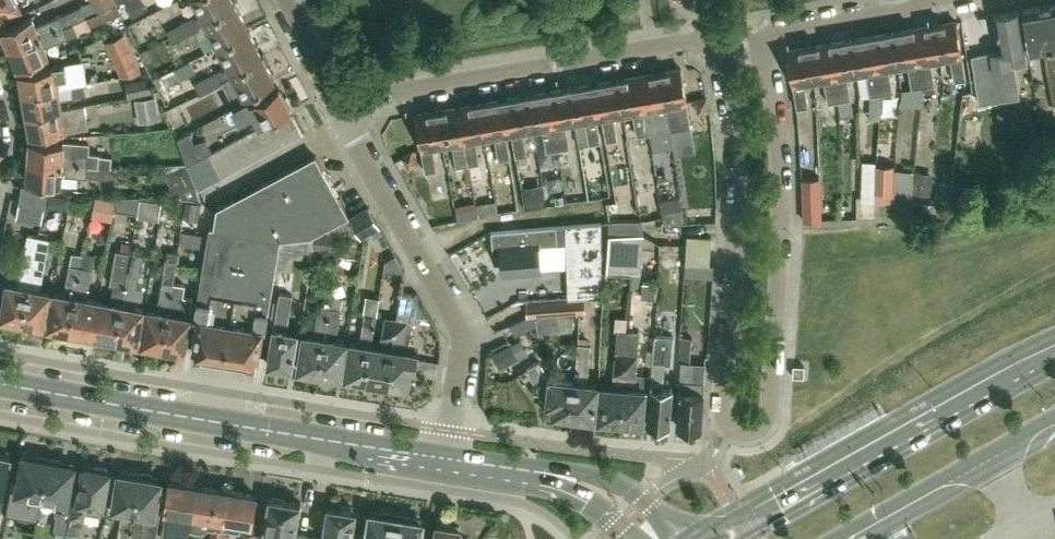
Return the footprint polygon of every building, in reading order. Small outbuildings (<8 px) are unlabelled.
[(21,8),(16,0),(0,0),(0,19),(21,8)] [(115,0),(90,0),(95,11),(116,3),(115,0)] [(202,13),(205,18),(235,3),(233,0),(195,0),(202,13)] [(235,3),(205,18),(207,21),(218,44),(248,28),(235,3)] [(1044,5),(1051,45),(1054,67),(1054,3),(1044,5)] [(95,12),(91,14),(94,20),(99,22),(119,13),(115,4),(95,12)] [(1043,47),(1046,61),(1044,62),(1051,103),(1054,102),(1054,67),(1051,45),(1044,5),(1023,9),(1030,49),(1043,47)] [(10,48),(63,25),(85,16),(81,6),(59,15),(37,24),(33,15),(1,29),(2,31),(0,32),(0,33),(4,41),(6,40),(10,48)] [(1028,64),(1018,10),(994,14),(1000,50),(971,55),(980,102),(1018,96),(1012,66),(1028,64)] [(63,25),(10,48),(13,56),(10,57),(14,66),(17,65),(18,67),(50,54),(46,45),(68,36),(77,33),(77,32),(90,27),(85,16),(63,25)] [(193,16),(180,22),(186,34),(195,29),(199,27),(199,25),(197,22),(195,17),(194,17),(193,16)] [(934,24),(940,58),(950,56),(954,80),(965,78),(956,20),(934,24)] [(180,22),(167,29),(173,41),(186,34),(180,22)] [(913,28),(923,85),(935,83),(931,59),(940,58),(934,24),(913,28)] [(248,28),(218,44),(220,46),(226,58),(229,65),(232,69),(261,54),(248,28)] [(892,31),(898,65),(908,63),(912,87),(923,85),(913,28),(892,31)] [(871,35),(881,92),(893,90),(889,66),(898,65),(892,31),(871,35)] [(141,72),(141,71),(124,32),(104,40),(120,76),(141,72)] [(850,38),(856,72),(865,70),(870,94),(881,92),(871,35),(850,38)] [(839,100),(843,99),(851,98),(847,74),(856,72),(850,38),(829,42),(839,100)] [(839,100),(829,42),(808,46),(814,79),(823,78),(828,102),(839,100)] [(787,49),(797,107),(809,105),(804,81),(814,79),(808,46),(787,49)] [(261,54),(232,69),(235,76),(244,93),(245,95),(275,79),(261,54)] [(80,60),(65,62),(53,64),(54,65),(20,71),(23,92),(84,81),(80,60)] [(174,68),(158,76),(167,95),(181,88),(177,79),(179,78),(174,68)] [(221,68),(207,75),(213,87),(223,82),(227,80),(224,73),(221,69),(221,68)] [(681,68),(659,71),(669,129),(691,125),(681,68)] [(669,129),(659,71),(638,75),(648,133),(649,133),(669,129)] [(207,75),(194,82),(200,94),(213,87),(207,75)] [(638,75),(617,79),(623,112),(633,110),(637,135),(648,133),(638,75)] [(151,92),(151,91),(147,76),(124,80),(127,96),(151,92)] [(596,82),(593,83),(599,116),(602,116),(606,140),(618,138),(613,114),(623,112),(617,79),(596,82)] [(27,113),(63,107),(62,97),(86,93),(84,81),(23,92),(27,113)] [(599,116),(593,83),(569,87),(575,120),(585,119),(589,143),(601,141),(596,117),(599,116)] [(248,99),(243,102),(234,107),(240,119),(253,112),(260,126),(291,109),(289,106),(291,103),(287,96),(283,95),(278,87),(250,102),(248,99)] [(558,148),(569,146),(565,122),(575,120),(569,87),(548,91),(558,148)] [(527,94),(533,128),(542,126),(547,150),(558,148),(548,91),(527,94)] [(533,128),(527,94),(503,98),(509,132),(511,131),(515,156),(517,156),(527,154),(523,129),(533,128)] [(138,124),(152,121),(160,120),(156,96),(134,99),(138,124)] [(697,98),(699,112),(709,110),(707,96),(697,98)] [(510,156),(506,132),(509,132),(503,98),(479,102),(484,136),(494,134),(499,158),(510,157),(510,156)] [(484,136),(479,102),(458,106),(467,164),(479,162),(475,138),(484,136)] [(84,104),(63,107),(27,113),(31,134),(67,128),(67,130),(88,126),(84,104)] [(452,141),(456,166),(467,164),(458,106),(437,110),(442,143),(452,141)] [(432,145),(442,143),(437,110),(415,113),(425,171),(437,169),(432,145)] [(283,118),(293,137),(303,131),(293,113),(283,118)] [(293,137),(283,118),(274,123),(284,142),(293,137)] [(284,142),(274,123),(264,128),(274,147),(284,142)] [(274,147),(264,128),(258,132),(256,128),(253,130),(265,152),(274,147)] [(188,164),(200,157),(195,141),(191,130),(178,137),(188,164)] [(243,135),(255,157),(265,152),(253,130),(243,135)] [(234,141),(246,162),(255,157),(243,135),(234,141)] [(112,155),(88,154),(89,143),(31,138),(30,141),(27,141),(27,151),(30,151),(29,160),(93,164),(111,163),(112,155)] [(236,167),(246,162),(234,141),(224,146),(236,167)] [(236,167),(224,146),(215,151),(226,173),(236,167)] [(599,170),(611,170),(610,148),(598,149),(599,170)] [(410,168),(419,162),(411,150),(402,156),(410,168)] [(226,173),(215,151),(205,156),(217,178),(226,173)] [(273,288),(276,270),(281,238),(312,234),(347,214),(315,154),(217,208),(214,227),(210,227),(196,315),(199,316),(193,351),(257,362),(262,326),(267,327),(273,288)] [(527,154),(517,156),(519,169),(529,167),(527,154)] [(217,178),(205,156),(196,161),(207,183),(217,178)] [(93,164),(29,160),(29,168),(25,168),(24,178),(28,178),(27,181),(62,184),(63,174),(87,176),(87,175),(110,177),(111,163),(93,164)] [(874,199),(874,160),(861,160),(861,199),(874,199)] [(207,183),(196,161),(188,165),(192,178),(198,188),(207,183)] [(178,198),(200,199),(195,187),(195,186),(185,162),(164,164),(164,171),(174,195),(178,198)] [(876,163),(874,190),(892,191),(893,164),(876,163)] [(893,170),(893,201),(910,202),(912,170),(893,170)] [(914,171),(912,191),(931,193),(932,172),(914,171)] [(804,221),(822,220),(820,178),(802,179),(804,221)] [(660,196),(664,223),(684,223),(680,195),(678,182),(659,185),(660,196)] [(606,184),(607,201),(620,200),(619,183),(606,184)] [(23,202),(44,207),(47,189),(27,185),(23,202)] [(542,186),(523,189),(527,208),(545,205),(542,186)] [(69,211),(84,214),(88,198),(73,195),(69,211)] [(184,218),(199,221),(202,203),(187,201),(184,218)] [(369,206),(327,230),(329,232),(360,236),(379,226),(376,221),(371,210),(369,206)] [(568,298),(584,297),(600,297),(601,221),(565,224),(568,298)] [(636,232),(641,232),(643,232),(642,221),(610,222),(610,234),(612,234),(636,232)] [(556,225),(491,230),(491,233),(492,233),(493,248),(500,247),(502,272),(541,269),(539,247),(542,244),(557,243),(556,225)] [(643,233),(643,232),(641,232),(636,232),(612,234),(610,234),(607,234),(605,271),(631,272),(630,286),(637,286),(641,271),(643,233)] [(27,233),(23,255),(18,284),(6,282),(0,317),(10,318),(9,322),(22,325),(34,257),(38,235),(27,233)] [(315,248),(338,251),(340,236),(316,233),(315,248)] [(684,262),(710,263),(711,235),(686,234),(684,262)] [(38,235),(34,257),(22,325),(33,327),(34,323),(44,325),(50,290),(40,288),(50,237),(38,235)] [(340,256),(356,258),(358,241),(342,239),(340,256)] [(101,299),(94,334),(104,336),(103,339),(114,342),(127,273),(131,252),(116,249),(109,282),(113,283),(110,301),(101,299)] [(150,348),(162,350),(173,283),(178,251),(167,249),(165,258),(156,310),(148,309),(141,343),(151,344),(150,348)] [(143,254),(131,252),(127,273),(114,342),(127,344),(128,340),(137,342),(143,308),(141,307),(145,288),(137,286),(143,254)] [(403,271),(395,254),(385,260),(383,269),(403,271)] [(57,331),(68,333),(80,265),(70,263),(64,293),(54,291),(48,325),(57,327),(57,331)] [(89,333),(96,299),(86,297),(92,267),(80,265),(68,333),(80,335),(81,332),(89,333)] [(293,272),(276,270),(273,288),(291,291),(293,272)] [(185,285),(173,283),(162,350),(174,352),(175,348),(184,350),(190,316),(181,315),(185,285)] [(641,299),(657,300),(658,284),(642,283),(641,299)] [(391,372),(389,383),(393,384),(394,387),(397,390),(401,390),(405,389),(407,386),(407,384),(410,367),(416,367),(418,353),(408,351),(413,321),(416,321),(419,304),(413,294),(400,291),(396,318),(388,367),(391,372)] [(280,292),(268,363),(276,365),(278,368),(285,369),(287,367),(291,367),(297,332),(287,330),(293,294),(280,292)] [(585,312),(584,297),(568,298),(525,300),(526,315),(548,314),(557,314),(585,312)] [(303,333),(297,368),(308,370),(311,372),(319,374),(329,306),(319,304),(314,335),(303,333)] [(341,307),(329,306),(319,374),(330,376),(330,374),(340,375),(346,341),(335,339),(341,307)] [(350,341),(345,376),(356,378),(357,379),(366,381),(372,343),(376,314),(365,313),(360,343),(350,341)] [(548,314),(535,317),(538,335),(560,331),(557,314),(548,314)] [(381,345),(372,343),(366,381),(375,382),(377,381),(389,383),(391,372),(388,367),(396,318),(385,316),(381,345)] [(617,329),(611,386),(601,385),(598,419),(607,420),(607,424),(619,425),(622,387),(627,329),(617,329)] [(627,329),(622,387),(619,425),(632,426),(633,422),(641,423),(644,388),(634,388),(639,330),(630,330),(627,329)] [(653,334),(650,386),(647,423),(654,424),(654,426),(661,429),(667,427),(667,425),(669,425),(672,388),(664,387),(666,364),(671,364),(673,335),(653,334)] [(678,360),(681,360),(676,425),(688,426),(688,428),(698,429),(698,427),(701,427),(705,380),(693,380),(694,361),(689,361),(691,336),(680,335),(678,360)] [(506,341),(489,349),(495,362),(512,354),(506,341)] [(573,385),(570,415),(578,416),(580,420),(589,421),(591,418),(593,418),(597,381),(586,380),(590,344),(578,342),(574,379),(573,385)] [(573,385),(574,379),(551,377),(549,374),(548,375),(538,359),(525,366),(535,384),(552,413),(555,414),(557,417),(567,418),(569,415),(570,415),(573,385)] [(804,376),(804,365),(793,365),(793,376),(804,376)] [(9,455),(0,453),(0,499),(9,455)] [(41,496),(48,459),(22,454),(14,499),(26,501),(27,494),(41,496)] [(73,464),(48,459),(41,496),(54,499),(52,506),(56,506),(54,515),(56,515),(53,530),(66,532),(70,509),(65,508),(73,464)] [(100,517),(108,471),(106,470),(106,468),(95,466),(95,468),(82,466),(77,500),(73,499),(70,516),(67,533),(77,534),(79,523),(83,524),(85,512),(99,514),(99,517),(100,517)] [(139,472),(128,470),(127,474),(118,472),(112,507),(122,508),(117,538),(128,538),(139,472)] [(142,524),(153,526),(155,513),(160,479),(151,478),(152,474),(139,472),(128,538),(140,538),(142,524)] [(173,528),(189,531),(196,486),(169,481),(164,509),(175,511),(173,528)] [(196,486),(189,531),(203,533),(209,528),(211,529),(210,538),(221,538),(222,528),(229,491),(196,486)] [(240,532),(242,521),(251,523),(255,495),(229,491),(222,528),(240,532)] [(262,536),(261,538),(309,538),(309,536),(295,534),(300,502),(268,497),(262,536)] [(309,538),(351,538),(355,511),(327,507),(322,538),(309,536),(309,538)] [(396,515),(383,513),(382,516),(371,514),(367,533),(365,533),(364,538),(392,538),(396,515)] [(396,515),(392,538),(419,538),(422,522),(410,520),(410,517),(396,515)] [(459,534),(460,527),(450,526),(449,523),(442,521),(440,524),(437,524),(435,538),(466,538),(459,534)]
